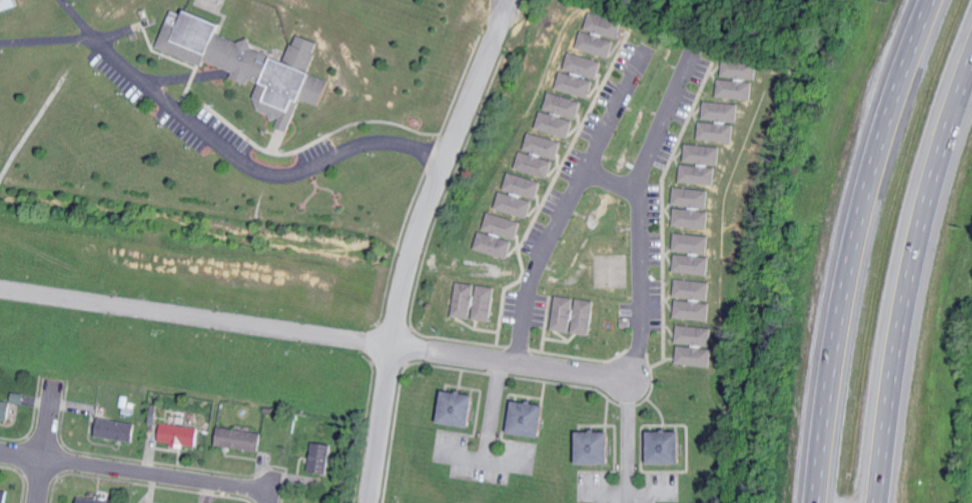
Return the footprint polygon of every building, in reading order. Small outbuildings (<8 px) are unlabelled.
[(19,5),(0,11),(0,0),(18,0),(19,5)] [(159,49),(234,72),(232,78),(250,84),(251,79),(261,83),(255,103),(272,117),(280,120),(278,127),(289,131),(293,119),(291,117),(297,99),(322,107),(331,80),(310,73),(320,42),(296,34),(287,61),(275,57),(272,60),(254,45),(221,34),(224,22),(189,12),(185,16),(171,12),(159,49)] [(613,58),(617,40),(619,40),(623,21),(588,13),(584,30),(581,29),(576,49),(613,58)] [(603,60),(568,53),(564,71),(599,78),(603,60)] [(717,97),(752,99),(753,80),(755,81),(756,61),(722,59),(721,78),(718,78),(717,97)] [(595,80),(560,72),(556,90),(591,98),(595,80)] [(578,119),(583,101),(548,92),(543,110),(578,119)] [(738,103),(704,101),(703,120),(700,120),(698,140),(734,142),(735,123),(737,123),(738,103)] [(575,122),(541,110),(535,127),(568,139),(575,122)] [(681,163),(680,182),(715,185),(717,166),(720,166),(721,147),(686,144),(684,163),(681,163)] [(543,182),(508,172),(504,189),(538,199),(543,182)] [(710,190),(674,187),(672,206),(674,207),(673,227),(709,229),(710,210),(709,210),(710,190)] [(529,219),(534,201),(500,191),(495,208),(529,219)] [(523,223),(489,212),(484,229),(518,240),(523,223)] [(475,249),(509,259),(515,242),(481,231),(475,249)] [(710,236),(674,233),(673,252),(675,252),(673,272),(708,275),(710,256),(708,256),(710,236)] [(706,281),(675,279),(674,297),(705,299),(706,281)] [(492,321),(497,287),(458,282),(453,316),(473,319),(492,321)] [(591,335),(596,301),(557,296),(553,330),(572,332),(572,333),(591,335)] [(709,320),(710,302),(675,300),(674,319),(709,320)] [(676,344),(678,344),(677,364),(710,366),(712,327),(677,325),(676,344)] [(478,395),(446,390),(441,423),(473,427),(478,395)] [(13,402),(0,400),(0,419),(10,421),(13,402)] [(545,437),(547,405),(515,402),(512,434),(545,437)] [(137,422),(98,420),(97,438),(136,441),(137,422)] [(197,447),(201,429),(163,422),(159,442),(184,446),(184,445),(197,447)] [(263,450),(263,431),(219,429),(219,448),(263,450)] [(613,465),(612,432),(580,432),(581,465),(613,465)] [(651,433),(652,465),(684,464),(683,432),(651,433)] [(310,472),(329,475),(334,446),(315,442),(310,472)]
